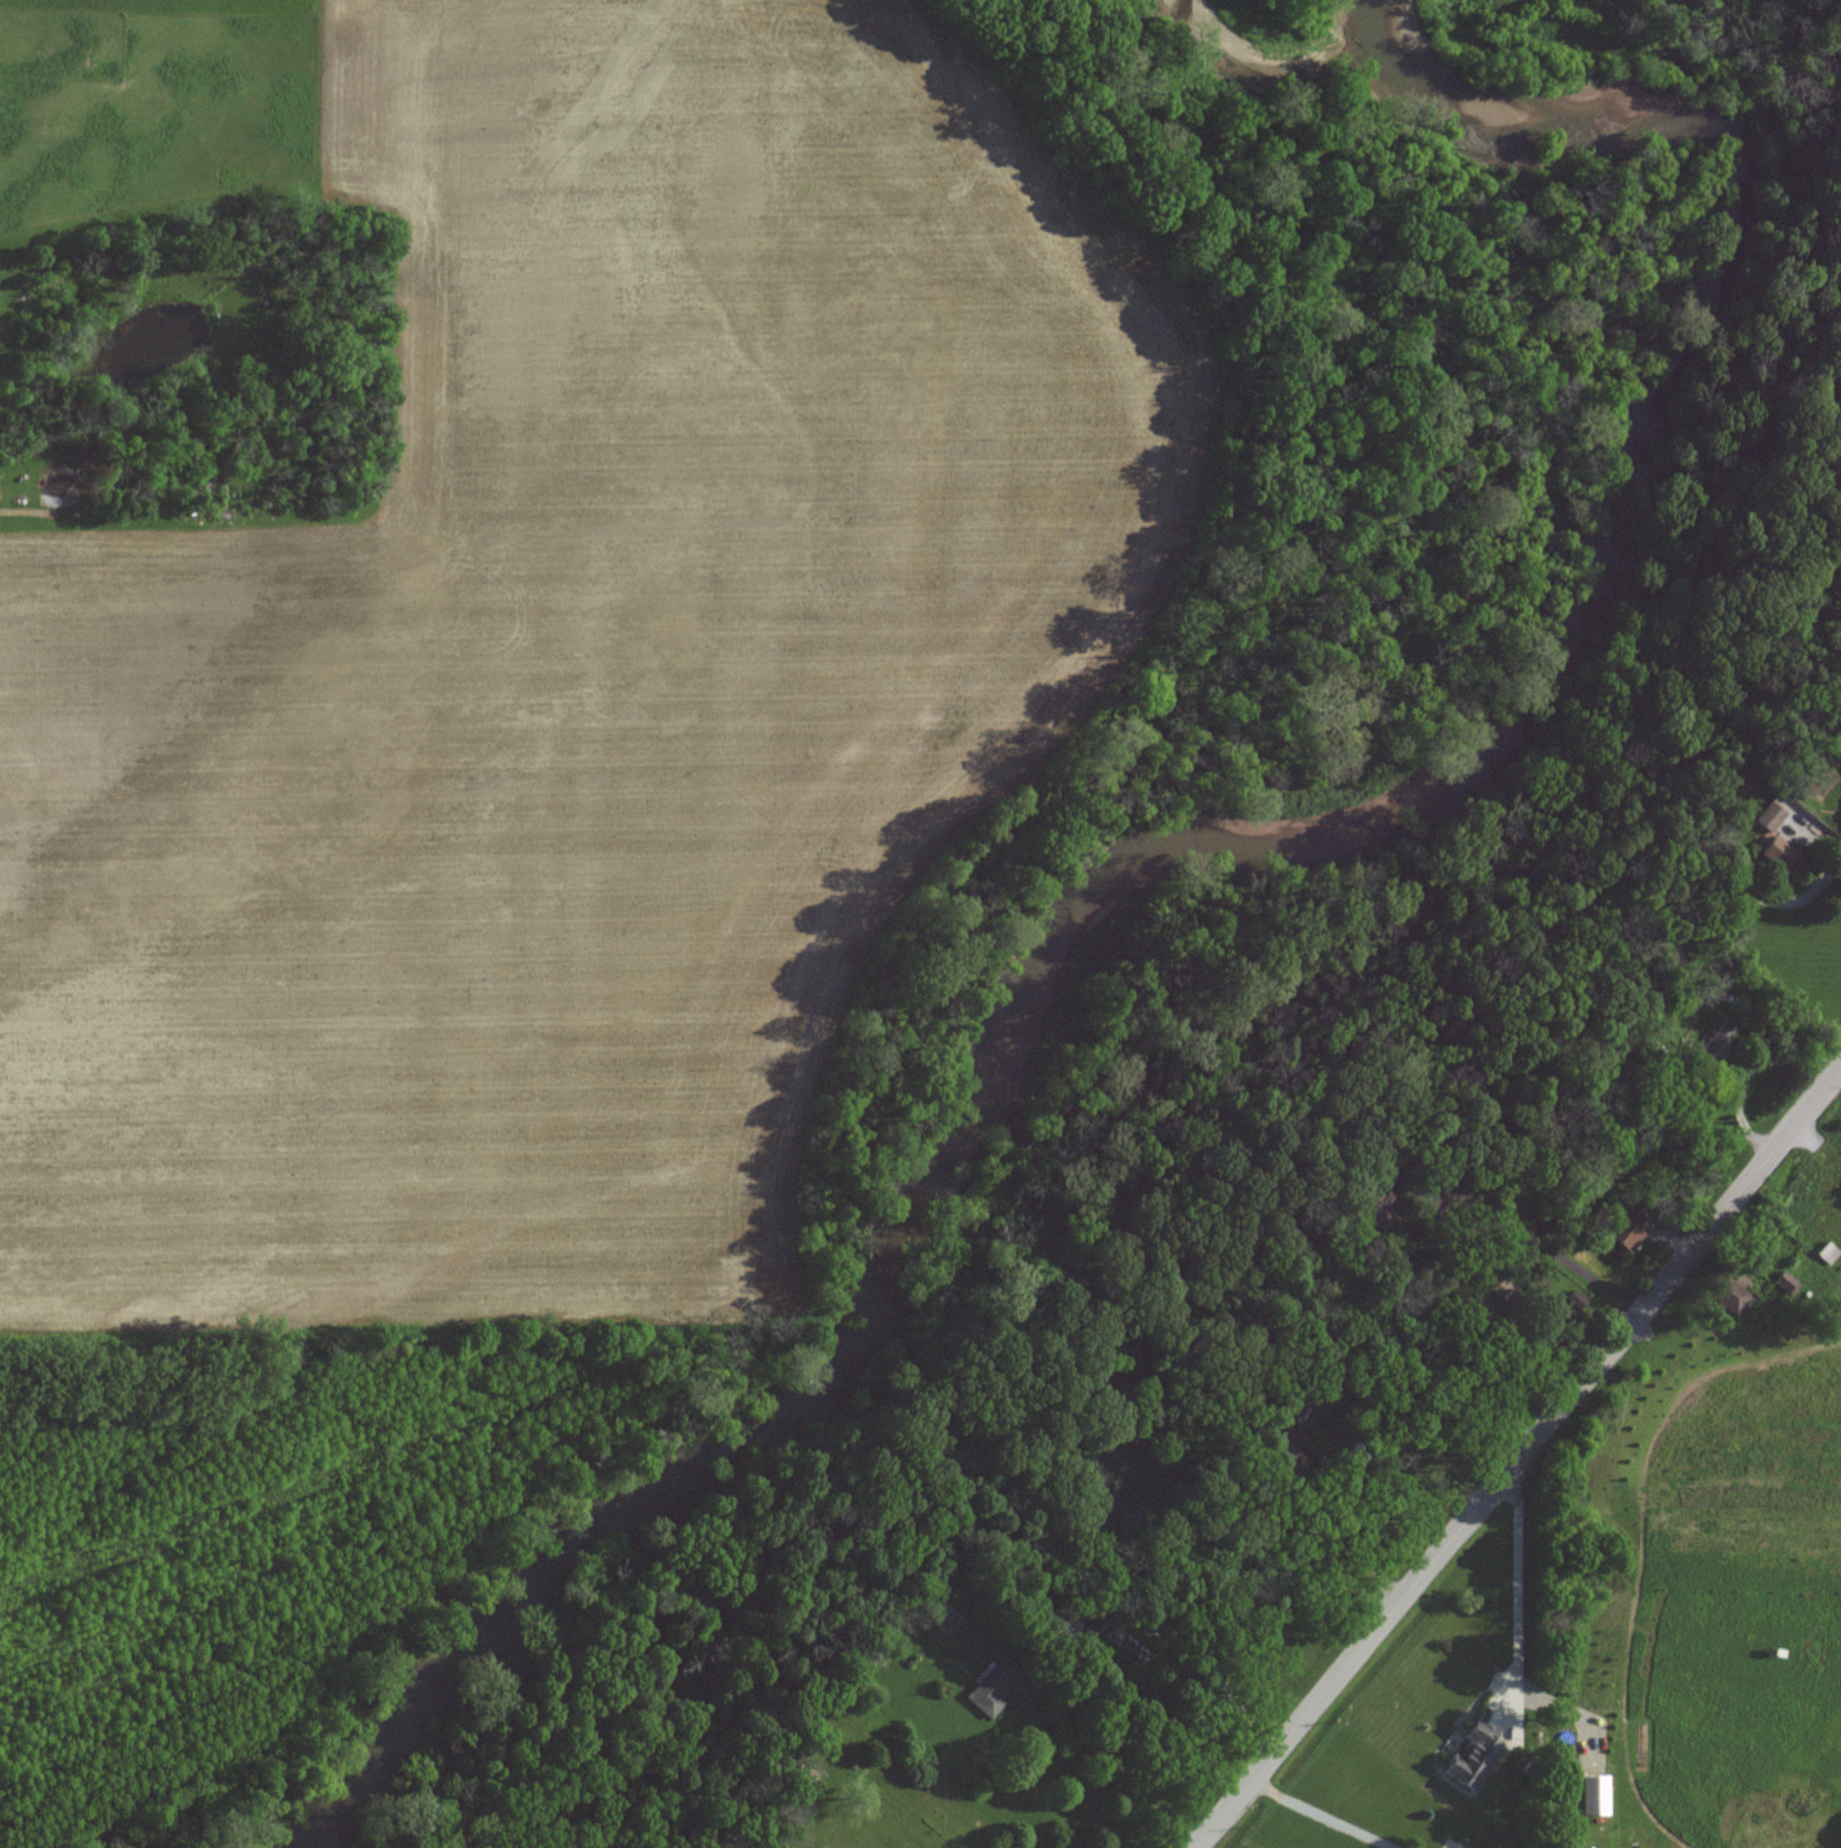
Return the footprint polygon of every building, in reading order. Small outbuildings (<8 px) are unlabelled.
[(1768,834),(1784,815),(1768,802),(1752,821),(1768,834)] [(1784,876),(1798,855),(1770,835),(1756,856),(1784,876)] [(1690,1059),(1707,1073),(1737,1035),(1720,1021),(1690,1059)] [(1631,1232),(1621,1226),(1609,1245),(1628,1257),(1650,1223),(1640,1217),(1631,1232)] [(1747,1309),(1754,1299),(1720,1274),(1705,1295),(1734,1316),(1742,1305),(1747,1309)] [(961,1695),(988,1720),(1005,1702),(998,1696),(1016,1676),(996,1657),(961,1695)] [(1607,1777),(1580,1776),(1580,1815),(1607,1816),(1607,1777)]
